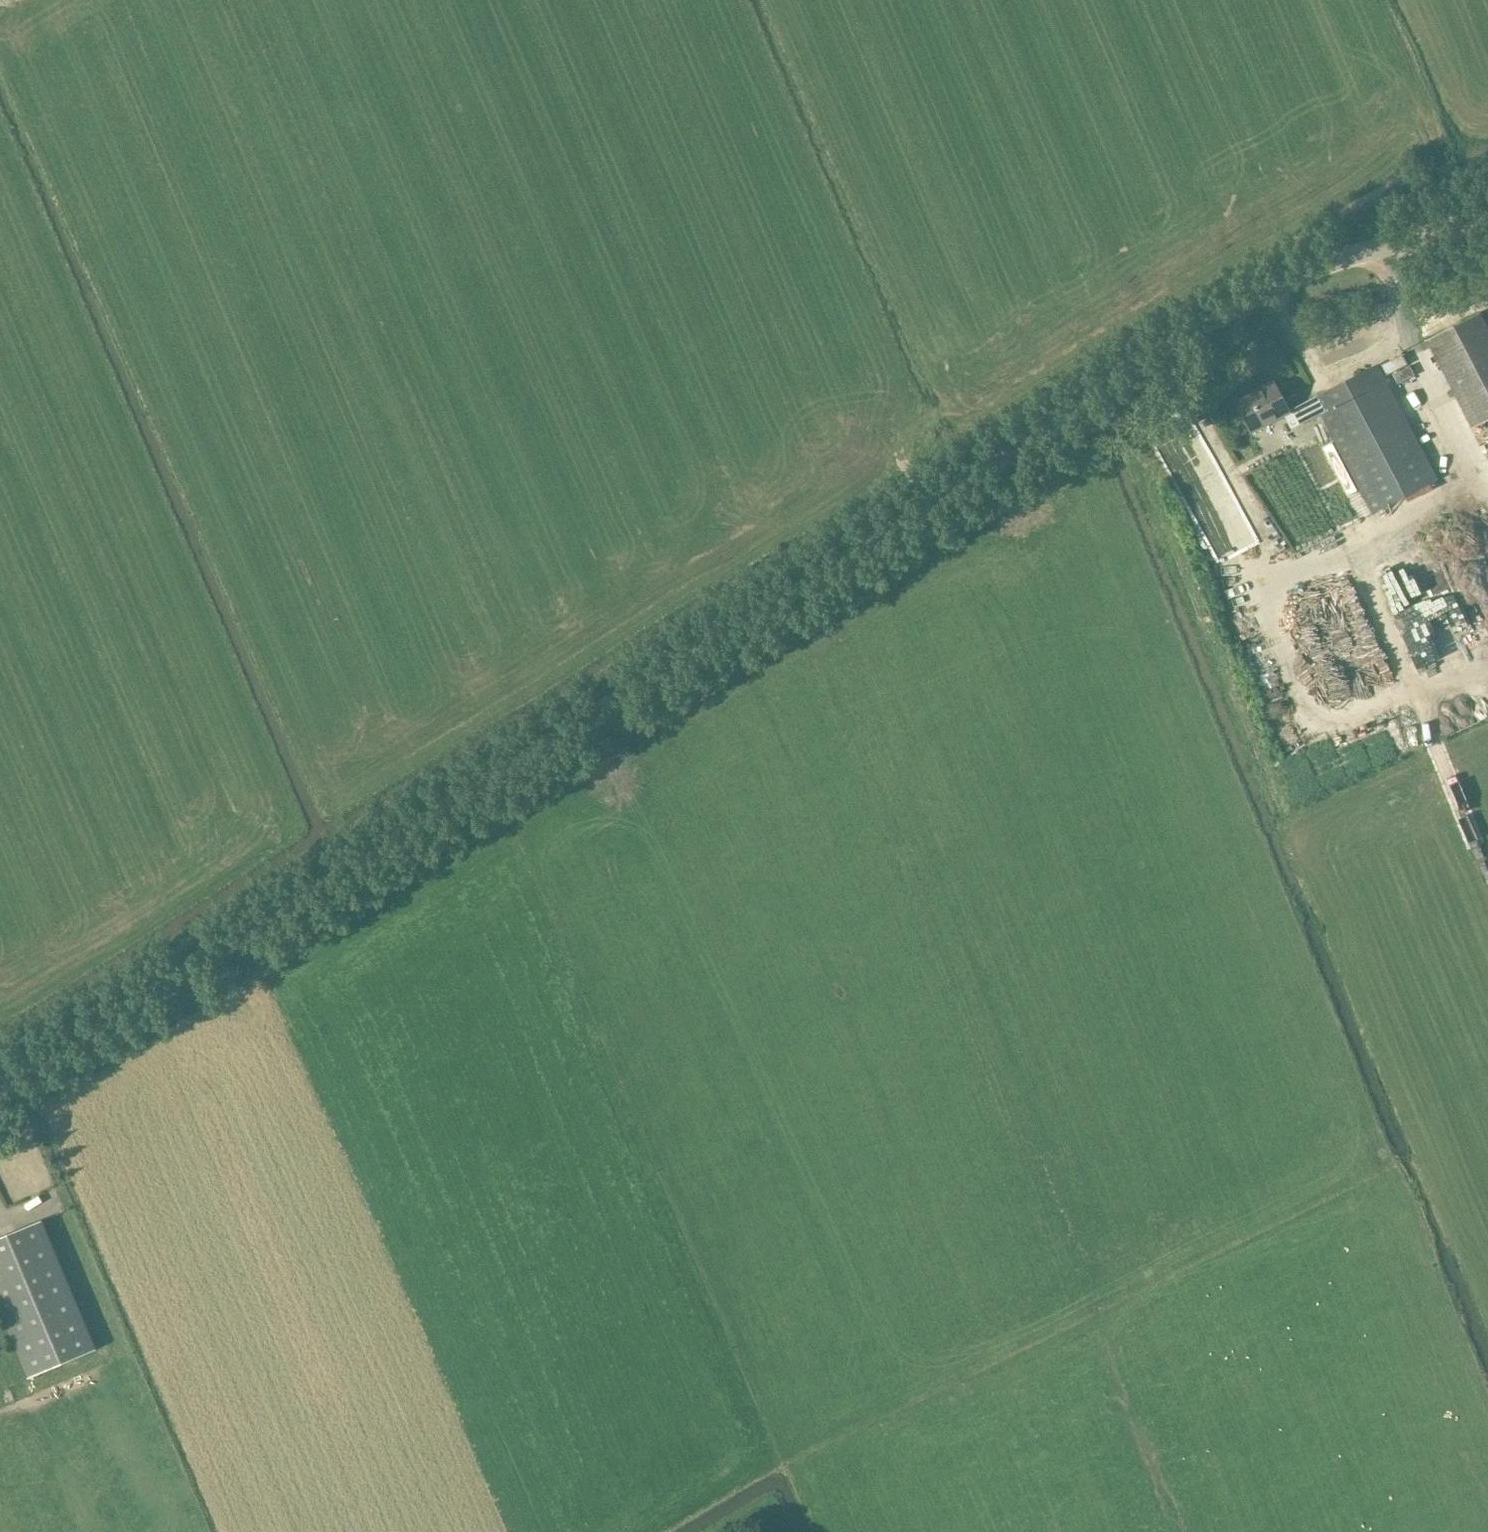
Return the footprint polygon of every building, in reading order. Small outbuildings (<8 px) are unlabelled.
[(1427,341),(1473,430),(1487,422),(1487,326),(1481,312),(1427,341)] [(1312,399),(1320,414),(1373,515),(1440,480),(1379,365),(1312,399)] [(1305,422),(1320,414),(1312,399),(1289,411),(1274,383),(1236,403),(1252,432),(1284,416),(1291,430),(1305,422)] [(1468,577),(1487,620),(1487,568),(1468,577)] [(0,1238),(0,1307),(30,1378),(97,1350),(43,1220),(0,1238)]
